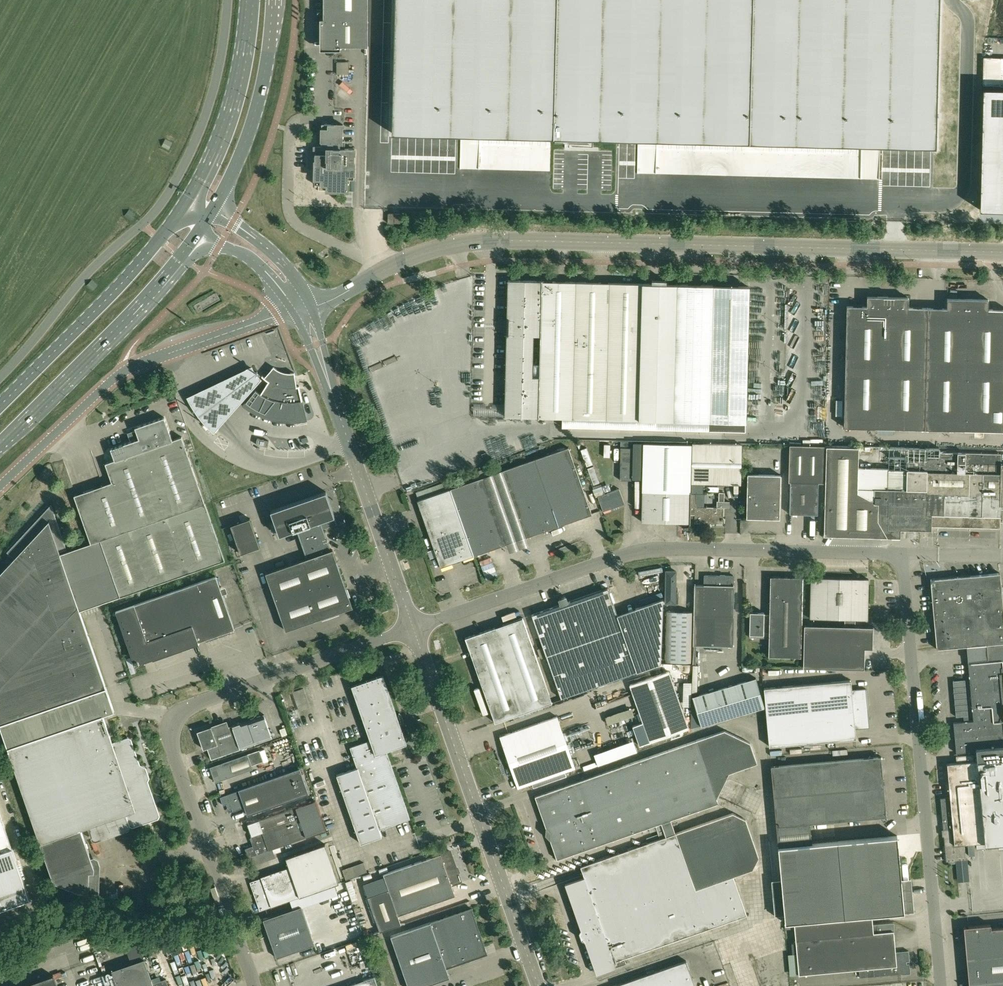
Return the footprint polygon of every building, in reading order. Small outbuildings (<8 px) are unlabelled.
[(323,18),(320,18),(320,24),(320,50),(335,50),(340,50),(341,46),(368,46),(368,0),(323,0),(323,18)] [(392,133),(935,147),(939,0),(395,0),(392,133)] [(1001,86),(1002,86),(1002,58),(983,57),(983,85),(1001,86)] [(979,209),(1002,210),(1002,89),(981,89),(979,209)] [(336,124),(328,124),(322,124),(321,154),(315,154),(314,184),(326,185),(326,191),(332,191),(338,191),(348,191),(348,179),(354,179),(355,148),(343,148),(343,124),(336,124)] [(165,138),(161,146),(168,150),(172,143),(165,138)] [(129,209),(124,215),(130,220),(135,214),(129,209)] [(92,279),(87,286),(93,291),(98,284),(92,279)] [(507,333),(505,406),(486,406),(473,405),(456,357),(377,385),(404,462),(452,445),(458,462),(558,427),(562,427),(592,428),(711,431),(747,432),(747,397),(750,286),(714,285),(677,284),(677,282),(669,281),(669,284),(666,284),(667,280),(652,280),(652,283),(595,282),(508,280),(507,320),(507,333)] [(844,427),(884,428),(888,297),(867,297),(867,306),(847,306),(844,427)] [(908,297),(888,297),(884,428),(925,428),(926,308),(908,307),(908,297)] [(925,428),(965,429),(967,298),(948,298),(947,308),(926,308),(925,428)] [(967,298),(965,429),(1002,430),(1002,309),(988,309),(988,299),(967,298)] [(197,416),(214,430),(261,375),(255,366),(252,362),(187,394),(191,406),(197,416)] [(261,395),(254,408),(256,410),(259,411),(261,412),(264,414),(268,415),(270,416),(273,416),(278,417),(281,418),(284,418),(287,418),(291,418),(297,418),(295,400),(297,401),(299,401),(302,401),(299,386),(297,386),(296,385),(295,376),(294,372),(293,373),(291,373),(289,373),(287,373),(285,372),(283,372),(282,371),(280,371),(278,370),(277,369),(275,368),(274,367),(264,377),(262,375),(262,376),(269,382),(262,393),(261,395)] [(244,401),(254,408),(261,395),(262,393),(255,388),(244,401)] [(295,400),(297,418),(306,416),(302,401),(299,401),(297,401),(295,400)] [(91,544),(101,540),(120,597),(212,565),(225,561),(205,504),(182,437),(173,440),(165,417),(135,428),(137,432),(130,434),(132,438),(135,437),(136,440),(111,449),(115,460),(106,464),(112,482),(74,495),(91,543),(91,544)] [(249,447),(255,449),(260,439),(255,436),(249,447)] [(632,480),(633,441),(621,441),(620,480),(632,480)] [(643,441),(642,491),(641,521),(690,523),(690,515),(691,492),(692,443),(692,442),(643,441)] [(692,461),(691,492),(696,492),(703,492),(703,483),(741,484),(742,444),(732,444),(692,443),(692,461)] [(818,514),(819,482),(824,482),(825,446),(789,445),(789,481),(791,482),(790,514),(818,514)] [(1000,508),(1000,505),(1002,505),(1002,463),(1001,463),(1002,454),(958,452),(949,452),(939,452),(939,451),(925,450),(925,456),(914,456),(914,461),(907,461),(906,469),(888,469),(888,468),(859,467),(858,467),(858,450),(869,450),(869,446),(858,446),(858,447),(826,447),(826,497),(824,535),(883,537),(888,537),(900,537),(900,536),(900,532),(904,532),(904,529),(931,530),(932,526),(936,526),(1000,528),(1000,508)] [(568,447),(502,471),(525,538),(592,514),(568,447)] [(780,519),(781,475),(747,474),(747,518),(780,519)] [(484,477),(450,489),(474,555),(507,544),(484,477)] [(595,497),(598,497),(603,511),(624,504),(619,488),(605,493),(603,491),(601,484),(593,487),(593,488),(593,489),(595,497)] [(440,567),(474,555),(450,489),(417,500),(440,567)] [(353,607),(336,559),(333,549),(331,550),(323,528),(328,526),(325,519),(334,516),(326,491),(270,511),(278,535),(295,529),(306,559),(265,573),(286,630),(353,607)] [(695,502),(696,492),(691,492),(690,515),(695,515),(695,523),(723,524),(723,520),(724,520),(724,518),(723,518),(723,507),(729,507),(729,501),(724,501),(724,492),(719,492),(719,501),(718,501),(717,507),(697,506),(697,502),(695,502)] [(0,574),(0,686),(78,606),(80,611),(104,603),(120,597),(101,540),(91,544),(91,543),(60,554),(59,551),(66,549),(51,505),(7,552),(14,559),(0,574)] [(250,518),(231,525),(241,553),(260,547),(250,518)] [(666,570),(665,603),(678,604),(678,591),(676,591),(677,570),(666,570)] [(930,579),(931,587),(937,647),(937,648),(937,649),(967,646),(1002,643),(1002,607),(1000,573),(930,579)] [(716,644),(718,575),(704,575),(704,584),(694,584),(694,615),(693,644),(716,644)] [(734,575),(718,575),(716,644),(733,644),(734,585),(734,575)] [(235,629),(233,623),(223,595),(229,593),(227,586),(220,588),(216,576),(116,611),(132,657),(135,665),(199,643),(198,641),(235,629)] [(764,633),(764,638),(770,638),(769,657),(802,657),(803,577),(771,576),(770,614),(764,614),(764,633)] [(869,579),(817,578),(811,577),(810,618),(844,619),(844,626),(804,625),(803,667),(864,669),(865,648),(873,648),(873,647),(873,633),(873,626),(855,626),(855,619),(868,619),(869,579)] [(561,699),(637,672),(662,663),(665,598),(618,614),(609,587),(606,588),(568,601),(566,596),(558,599),(560,604),(532,614),(543,646),(546,656),(561,699)] [(80,611),(78,606),(0,686),(0,724),(39,710),(106,687),(80,611)] [(764,638),(764,633),(764,614),(764,612),(750,612),(750,634),(750,638),(764,638)] [(666,615),(665,663),(690,663),(691,615),(666,615)] [(552,702),(549,693),(523,617),(466,637),(492,713),(495,722),(552,702)] [(941,797),(946,860),(949,860),(950,861),(956,861),(956,860),(966,859),(965,843),(976,842),(977,849),(983,848),(983,841),(985,841),(985,843),(998,842),(999,849),(1002,849),(1002,643),(967,646),(973,721),(954,723),(957,753),(977,751),(978,760),(973,761),(967,761),(957,762),(948,763),(951,796),(941,797)] [(541,657),(546,656),(543,646),(537,648),(541,657)] [(669,671),(629,685),(642,723),(632,726),(639,745),(648,742),(689,728),(669,671)] [(399,713),(397,715),(383,674),(351,685),(371,740),(350,747),(357,767),(337,774),(360,843),(382,836),(380,829),(410,819),(386,751),(407,743),(400,722),(403,723),(403,722),(404,721),(403,720),(403,718),(403,717),(402,716),(402,715),(401,714),(400,713),(399,712),(399,713)] [(757,678),(694,696),(702,725),(766,707),(757,678)] [(766,717),(868,708),(866,688),(852,690),(851,680),(764,688),(766,707),(766,717)] [(965,680),(952,681),(955,718),(968,717),(965,680)] [(142,780),(138,767),(139,765),(130,739),(128,739),(118,742),(118,743),(113,745),(103,716),(114,712),(106,687),(39,710),(0,724),(0,725),(8,748),(55,880),(81,891),(84,891),(90,891),(90,890),(85,890),(85,881),(90,881),(90,871),(95,871),(95,866),(92,856),(81,827),(127,811),(131,823),(133,824),(158,815),(146,781),(144,780),(142,780)] [(293,691),(299,710),(309,706),(303,688),(293,691)] [(692,697),(691,728),(702,725),(694,696),(692,697)] [(868,708),(766,717),(769,746),(856,738),(855,729),(869,727),(868,708)] [(211,759),(213,758),(272,738),(264,714),(213,732),(211,726),(197,731),(203,749),(207,748),(211,759)] [(556,716),(502,736),(500,736),(518,788),(520,787),(532,783),(533,788),(567,776),(565,771),(574,768),(556,716)] [(696,740),(535,796),(546,828),(546,832),(548,837),(551,840),(558,859),(639,831),(655,825),(671,819),(718,803),(717,798),(730,772),(758,762),(751,741),(725,729),(696,740)] [(259,749),(210,767),(215,782),(253,769),(251,765),(264,761),(259,749)] [(776,826),(778,846),(813,843),(812,823),(886,816),(881,756),(771,766),(776,826)] [(223,805),(226,804),(227,804),(228,808),(230,809),(232,808),(233,811),(245,807),(248,815),(309,794),(300,768),(239,789),(239,790),(220,797),(223,805)] [(248,823),(252,835),(254,842),(252,842),(253,846),(245,848),(248,857),(326,830),(316,800),(297,806),(248,823)] [(585,877),(567,883),(582,928),(587,940),(598,973),(627,963),(625,957),(747,914),(733,876),(753,869),(759,857),(746,819),(733,812),(675,832),(671,819),(655,825),(657,830),(658,834),(660,838),(647,842),(581,866),(585,877)] [(30,899),(25,886),(12,848),(0,815),(0,910),(30,899)] [(897,835),(813,843),(778,846),(785,923),(794,922),(871,915),(904,912),(897,835)] [(261,878),(252,881),(250,882),(260,910),(262,910),(290,900),(299,896),(334,884),(340,882),(326,843),(285,857),(288,866),(260,876),(261,878)] [(384,874),(384,875),(389,889),(368,897),(380,932),(402,924),(398,915),(455,895),(452,885),(462,882),(459,874),(458,874),(450,851),(441,854),(384,874)] [(367,871),(363,862),(342,869),(346,879),(367,871)] [(358,899),(351,880),(345,882),(352,901),(358,899)] [(276,958),(278,957),(314,945),(301,906),(263,919),(276,958)] [(484,946),(471,908),(431,922),(391,936),(408,985),(424,985),(450,977),(446,968),(481,956),(478,948),(484,946)] [(796,940),(796,943),(799,975),(859,969),(860,977),(901,974),(910,973),(909,963),(906,963),(906,961),(909,960),(908,950),(895,952),(893,932),(894,932),(893,923),(872,924),(871,915),(794,922),(796,940)] [(1002,954),(1002,927),(991,928),(990,924),(964,927),(965,945),(978,944),(979,956),(1002,954)] [(112,970),(118,985),(168,985),(166,979),(158,981),(153,983),(151,977),(144,959),(142,953),(137,939),(136,934),(121,934),(131,963),(112,970)] [(979,956),(981,967),(967,969),(969,983),(1002,980),(1002,954),(979,956)] [(611,985),(696,985),(687,960),(611,985)] [(53,975),(32,982),(22,985),(57,985),(53,975)] [(347,985),(377,985),(374,976),(366,979),(347,985)]
